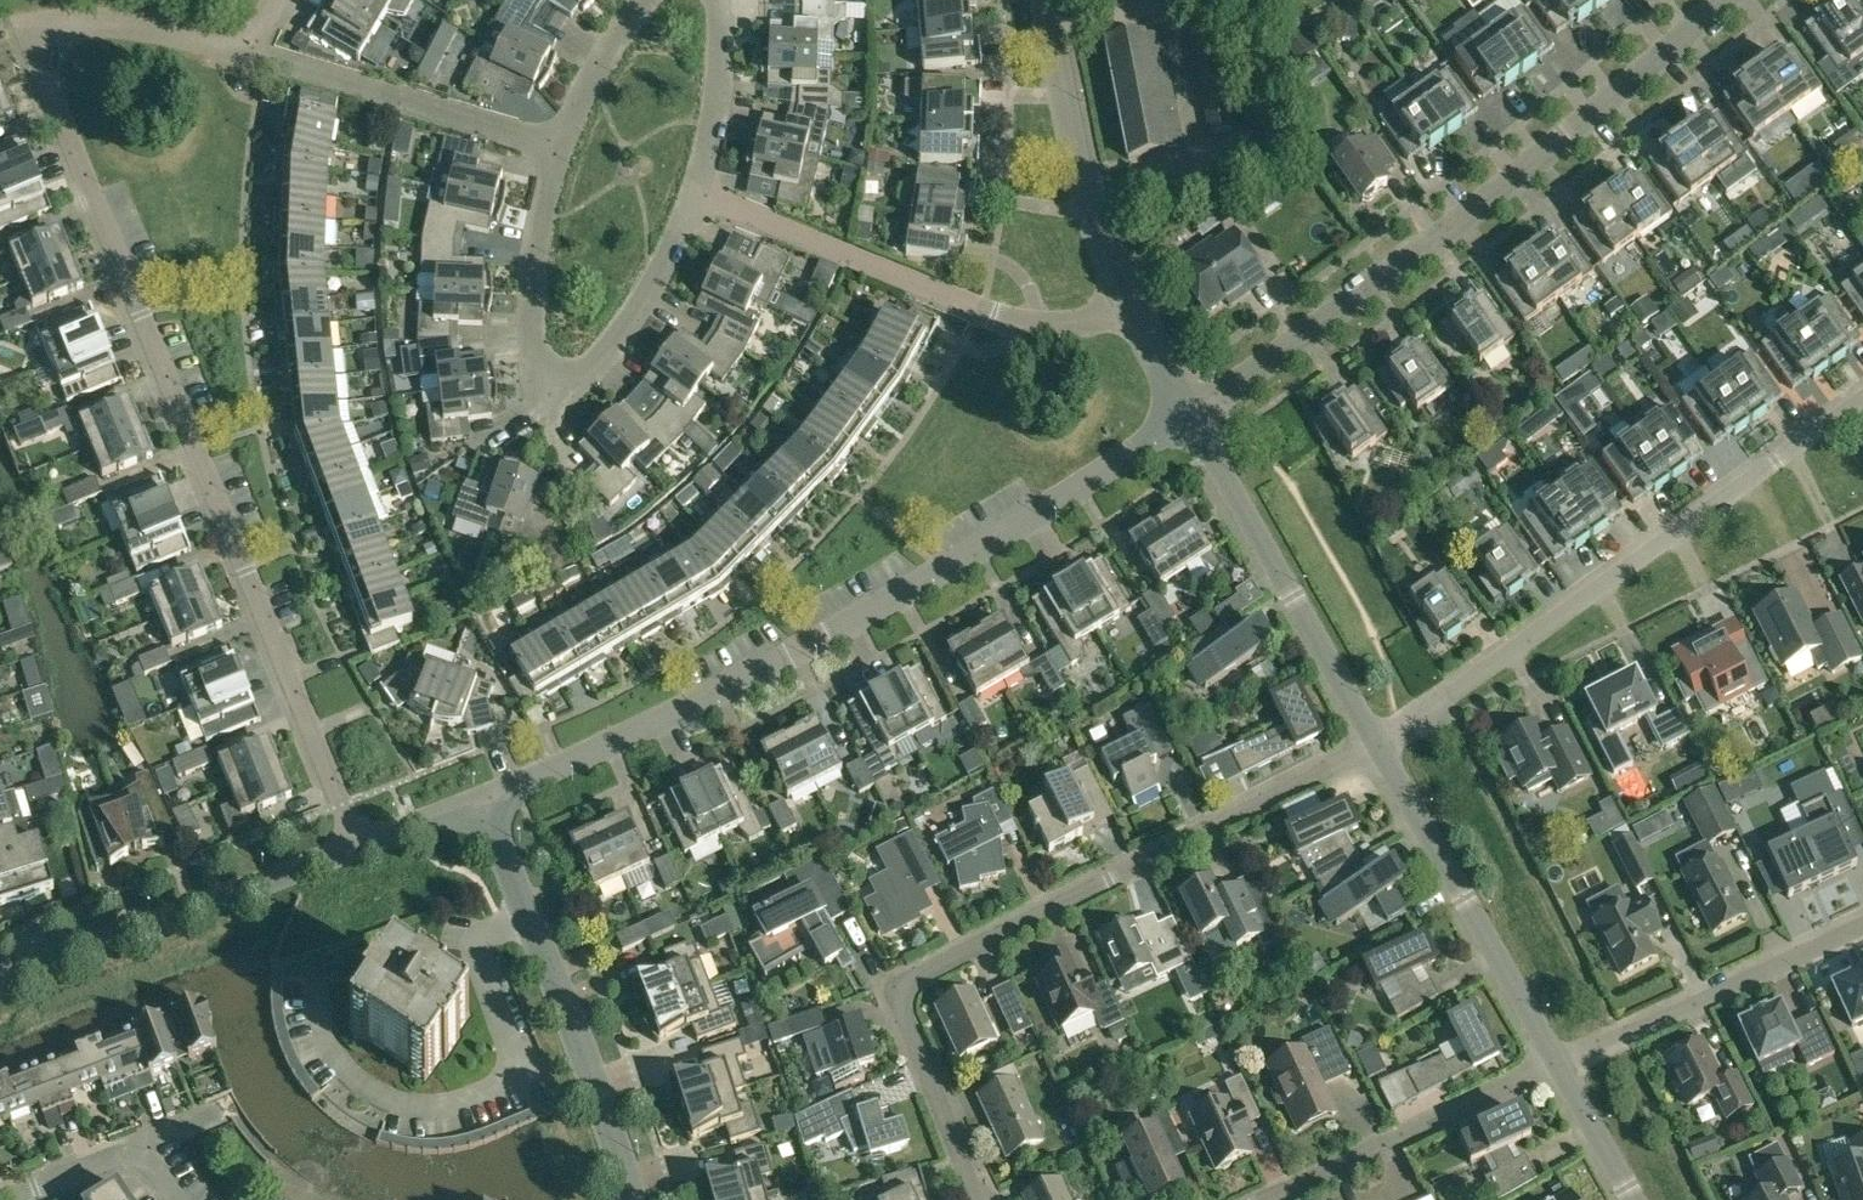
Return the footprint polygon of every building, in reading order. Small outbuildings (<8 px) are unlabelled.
[(334,1),(378,27),(387,12),(404,16),(413,1),(412,0),(334,0),(334,1)] [(550,74),(553,68),(555,62),(556,56),(550,54),(556,42),(528,28),(536,13),(515,0),(506,0),(491,30),(485,42),(498,49),(550,74)] [(536,13),(545,0),(515,0),(536,13)] [(571,18),(579,7),(583,11),(587,8),(591,5),(594,1),(595,0),(547,0),(571,18)] [(976,2),(976,0),(916,0),(919,29),(970,25),(969,9),(976,9),(976,2)] [(1373,0),(1359,0),(1368,12),(1377,5),(1373,0)] [(1594,12),(1585,0),(1532,0),(1556,34),(1558,32),(1575,20),(1577,23),(1594,12)] [(1594,12),(1609,1),(1608,0),(1585,0),(1594,12)] [(1806,29),(1838,73),(1862,55),(1862,34),(1857,26),(1862,21),(1862,14),(1853,0),(1846,0),(1841,3),(1839,0),(1823,12),(1825,16),(1808,28),(1806,29)] [(316,17),(307,32),(308,33),(309,33),(359,61),(360,59),(379,70),(398,38),(378,27),(334,1),(326,14),(319,11),(316,17)] [(760,49),(760,55),(832,58),(834,26),(846,19),(846,4),(834,5),(834,7),(802,8),(801,25),(770,24),(770,37),(763,36),(762,42),(760,49)] [(1523,8),(1491,32),(1522,75),(1535,65),(1533,62),(1550,50),(1552,49),(1523,8)] [(1361,22),(1338,19),(1335,39),(1358,42),(1361,22)] [(1188,29),(1208,135),(1232,131),(1212,24),(1188,29)] [(970,25),(919,29),(922,69),(980,64),(981,64),(979,39),(971,40),(970,25)] [(1504,88),(1522,75),(1491,32),(1454,58),(1483,98),(1485,97),(1484,96),(1502,84),(1504,88)] [(311,41),(297,33),(291,45),(304,52),(311,41)] [(1305,34),(1288,46),(1300,64),(1318,51),(1305,34)] [(1106,45),(1128,159),(1167,151),(1166,149),(1181,146),(1160,37),(1145,39),(1144,38),(1106,45)] [(550,74),(498,49),(485,42),(463,87),(492,102),(500,85),(528,99),(534,87),(539,91),(542,87),(545,83),(548,79),(550,74)] [(412,65),(419,69),(427,55),(413,46),(408,55),(412,65)] [(1756,70),(1787,114),(1822,89),(1793,49),(1791,50),(1774,63),(1772,59),(1756,70)] [(832,72),(832,58),(760,55),(760,62),(760,68),(761,75),(768,74),(767,87),(799,89),(798,106),(830,110),(830,109),(842,110),(843,95),(831,88),(832,72)] [(1448,70),(1415,95),(1446,138),(1460,127),(1458,124),(1475,112),(1477,111),(1448,70)] [(1787,114),(1756,70),(1741,82),(1743,85),(1726,97),(1724,98),(1753,139),(1787,114)] [(1391,111),(1379,120),(1408,160),(1410,159),(1409,158),(1427,146),(1429,150),(1446,138),(1415,95),(1404,80),(1381,97),(1391,111)] [(980,109),(980,102),(981,84),(980,84),(905,82),(904,99),(921,105),(920,122),(972,124),(972,108),(980,109)] [(2,89),(0,89),(0,122),(13,117),(2,89)] [(287,138),(330,146),(337,104),(290,96),(290,94),(289,94),(281,137),(287,138)] [(749,140),(748,145),(819,160),(830,110),(798,106),(794,122),(764,116),(761,129),(755,126),(753,131),(751,135),(749,140)] [(1697,125),(1683,135),(1714,179),(1716,177),(1727,193),(1756,172),(1745,156),(1747,155),(1718,114),(1717,116),(1700,128),(1697,125)] [(399,131),(414,134),(416,122),(402,119),(399,131)] [(972,124),(920,122),(919,162),(977,164),(978,164),(979,139),(971,139),(972,124)] [(1823,158),(1836,176),(1862,157),(1862,139),(1858,132),(1823,158)] [(387,138),(371,135),(368,151),(384,154),(387,138)] [(1678,204),(1714,179),(1683,135),(1666,147),(1669,151),(1652,163),(1651,163),(1650,164),(1678,204)] [(38,173),(37,172),(36,173),(21,136),(19,136),(20,137),(0,145),(0,188),(38,173)] [(1330,147),(1329,153),(1335,161),(1334,162),(1341,173),(1334,179),(1347,196),(1354,191),(1362,202),(1363,201),(1364,202),(1366,203),(1367,203),(1369,202),(1370,202),(1371,201),(1372,200),(1373,198),(1374,197),(1374,196),(1374,194),(1386,185),(1379,175),(1393,166),(1393,167),(1395,166),(1374,138),(1360,148),(1358,145),(1357,146),(1351,137),(1345,137),(1330,147)] [(325,171),(330,146),(287,138),(284,154),(278,153),(276,166),(325,171)] [(434,187),(435,189),(504,204),(505,199),(505,194),(506,189),(506,184),(499,184),(502,171),(472,164),(476,146),(444,139),(434,187)] [(808,209),(819,160),(748,145),(747,150),(747,154),(746,159),(746,164),(753,164),(750,178),(780,185),(776,202),(808,209)] [(325,196),(325,171),(276,166),(275,178),(281,179),(281,195),(325,196)] [(0,188),(0,231),(50,211),(50,212),(52,211),(37,174),(38,174),(38,173),(0,188)] [(1606,195),(1637,239),(1671,215),(1642,174),(1640,175),(1641,176),(1623,188),(1621,185),(1606,195)] [(918,175),(911,214),(962,223),(965,207),(972,209),(976,184),(975,184),(918,175)] [(1801,175),(1783,188),(1797,207),(1814,194),(1801,175)] [(503,209),(504,204),(435,189),(433,189),(422,239),(454,243),(458,226),(488,233),(491,220),(497,222),(499,218),(501,213),(503,209)] [(324,222),(325,196),(281,195),(280,211),(274,210),(274,221),(324,222)] [(1602,264),(1637,239),(1606,195),(1590,207),(1592,211),(1575,223),(1575,222),(1573,224),(1602,264)] [(1213,206),(1225,223),(1238,214),(1226,196),(1213,206)] [(1801,211),(1789,220),(1797,232),(1810,223),(1801,211)] [(1764,213),(1749,223),(1758,236),(1772,225),(1764,213)] [(962,223),(911,214),(905,254),(962,263),(963,264),(967,239),(960,238),(962,223)] [(279,247),(323,249),(323,243),(337,243),(337,228),(323,228),(324,222),(274,221),(273,231),(279,231),(279,247)] [(857,223),(854,240),(869,242),(871,225),(857,223)] [(364,240),(374,240),(375,225),(365,225),(364,240)] [(1785,226),(1771,236),(1780,249),(1794,239),(1785,226)] [(1748,228),(1739,235),(1748,248),(1758,241),(1748,228)] [(9,251),(21,279),(71,259),(59,230),(26,244),(26,242),(24,242),(25,244),(9,251)] [(1528,254),(1559,298),(1593,274),(1564,233),(1563,234),(1563,235),(1546,247),(1543,244),(1528,254)] [(1210,243),(1174,268),(1173,268),(1191,294),(1188,299),(1196,310),(1201,309),(1205,315),(1226,300),(1229,305),(1265,280),(1233,234),(1213,248),(1210,243)] [(422,290),(492,294),(492,289),(492,284),(491,279),(490,274),(484,275),(485,261),(453,260),(454,243),(422,239),(420,288),(422,290)] [(322,274),(323,249),(279,247),(278,263),(272,263),(272,275),(322,274)] [(705,270),(702,274),(754,299),(767,306),(789,262),(761,247),(753,264),(724,250),(718,262),(713,258),(710,262),(707,266),(705,270)] [(1524,323),(1559,298),(1528,254),(1512,266),(1515,269),(1497,282),(1497,281),(1495,283),(1524,323)] [(21,279),(27,294),(14,306),(17,313),(0,319),(0,322),(5,335),(32,324),(26,310),(48,301),(49,303),(50,302),(50,300),(83,287),(71,259),(21,279)] [(838,268),(821,261),(812,282),(829,290),(838,268)] [(1695,268),(1672,284),(1681,296),(1703,280),(1695,268)] [(1724,269),(1709,281),(1718,292),(1733,281),(1724,269)] [(1840,288),(1862,320),(1862,272),(1840,288)] [(322,274),(272,275),(273,288),(279,288),(281,303),(324,299),(322,274)] [(724,321),(717,336),(744,353),(761,319),(748,312),(754,299),(702,274),(700,279),(699,283),(697,288),(696,293),(702,294),(696,307),(724,321)] [(492,298),(492,294),(422,290),(420,291),(418,342),(450,341),(450,324),(482,325),(483,311),(489,313),(490,308),(491,303),(492,298)] [(1438,326),(1454,348),(1464,342),(1480,364),(1515,339),(1483,294),(1482,296),(1465,308),(1462,305),(1446,316),(1448,320),(1438,326)] [(365,311),(374,310),(373,296),(363,297),(365,311)] [(1829,296),(1796,320),(1830,367),(1845,357),(1842,353),(1859,341),(1861,340),(1829,296)] [(1645,298),(1630,309),(1641,324),(1656,314),(1645,298)] [(324,299),(281,303),(282,319),(276,320),(277,330),(327,325),(324,299)] [(1686,300),(1672,310),(1681,323),(1695,313),(1686,300)] [(37,329),(52,366),(107,343),(107,342),(105,343),(90,306),(89,306),(89,307),(37,329)] [(874,338),(912,359),(920,345),(926,348),(939,323),(938,322),(937,324),(911,310),(904,323),(887,314),(874,338)] [(1813,379),(1830,367),(1796,320),(1761,345),(1792,389),(1794,388),(1811,375),(1813,379)] [(286,356),(330,351),(327,325),(277,330),(278,340),(285,340),(286,356)] [(658,348),(655,352),(702,386),(710,374),(722,383),(744,353),(717,336),(707,350),(681,331),(673,342),(669,337),(665,341),(662,344),(658,348)] [(912,359),(874,338),(862,360),(904,387),(910,376),(905,373),(912,359)] [(452,358),(450,341),(418,342),(424,391),(427,393),(496,384),(495,379),(494,374),(493,370),(491,365),(485,367),(483,354),(452,358)] [(1385,367),(1376,374),(1400,408),(1409,401),(1417,411),(1452,386),(1421,342),(1419,343),(1402,356),(1399,352),(1383,364),(1385,367)] [(107,344),(107,343),(52,366),(67,402),(119,381),(120,382),(121,381),(106,344),(107,344)] [(282,372),(283,382),(332,377),(330,351),(286,356),(288,372),(282,372)] [(693,397),(702,386),(655,352),(653,356),(650,360),(648,364),(646,369),(652,371),(644,382),(669,401),(659,415),(683,436),(705,406),(693,397)] [(1750,353),(1716,377),(1750,424),(1765,413),(1763,410),(1780,398),(1782,397),(1750,353)] [(897,397),(904,387),(862,360),(847,380),(882,406),(892,393),(897,397)] [(1567,362),(1553,372),(1562,384),(1576,375),(1567,362)] [(332,377),(283,382),(284,393),(290,392),(292,408),(335,403),(335,400),(347,399),(345,379),(333,380),(332,377)] [(1734,436),(1750,424),(1716,377),(1681,402),(1713,446),(1715,445),(1715,444),(1732,432),(1734,436)] [(882,406),(847,380),(831,401),(871,431),(878,423),(873,419),(882,406)] [(425,395),(426,407),(431,443),(463,439),(460,421),(491,417),(490,403),(496,404),(497,399),(497,394),(497,389),(496,384),(427,393),(425,395)] [(1320,416),(1311,422),(1324,447),(1336,438),(1352,460),(1387,435),(1356,391),(1354,392),(1337,405),(1335,401),(1318,413),(1320,416)] [(779,404),(771,398),(762,410),(770,416),(779,404)] [(91,449),(141,429),(129,400),(96,414),(95,412),(94,412),(95,414),(73,423),(67,409),(40,420),(46,435),(64,428),(67,434),(84,434),(91,449)] [(871,431),(831,401),(816,422),(851,448),(860,436),(865,439),(871,431)] [(338,428),(335,403),(292,408),(293,424),(287,424),(288,439),(289,439),(338,428)] [(1552,403),(1539,413),(1549,426),(1562,416),(1552,403)] [(1579,403),(1565,412),(1583,437),(1597,427),(1579,403)] [(599,416),(596,419),(635,461),(646,472),(656,462),(683,436),(659,415),(647,427),(625,404),(615,413),(612,408),(607,410),(603,413),(599,416)] [(36,408),(17,415),(21,425),(40,418),(36,408)] [(1671,410),(1637,434),(1671,481),(1685,471),(1683,467),(1700,455),(1702,454),(1671,410)] [(625,471),(635,461),(596,419),(592,423),(589,427),(586,431),(583,435),(589,438),(579,448),(601,471),(587,483),(610,507),(636,482),(625,471)] [(851,448),(816,422),(801,443),(839,475),(846,465),(841,461),(851,448)] [(1523,425),(1517,430),(1527,443),(1533,438),(1523,425)] [(338,428),(289,439),(294,453),(300,451),(305,466),(346,450),(338,428)] [(141,429),(91,449),(102,477),(118,471),(119,473),(120,472),(119,470),(152,457),(141,429)] [(1654,493),(1671,481),(1637,434),(1602,459),(1633,503),(1635,502),(1652,489),(1654,493)] [(708,437),(698,448),(708,457),(718,446),(708,437)] [(1506,437),(1478,458),(1489,473),(1507,459),(1502,452),(1505,450),(1504,449),(1508,440),(1506,437)] [(801,443),(783,461),(814,491),(825,480),(830,484),(839,475),(801,443)] [(346,450),(305,466),(299,468),(309,493),(356,475),(346,450)] [(723,474),(733,465),(722,454),(713,464),(723,474)] [(803,503),(814,491),(783,461),(764,479),(800,514),(807,507),(803,503)] [(509,463),(504,462),(503,469),(490,464),(480,494),(463,488),(452,518),(486,530),(491,516),(504,521),(523,466),(518,465),(514,464),(509,463)] [(693,481),(693,482),(705,494),(721,478),(710,466),(709,465),(693,481)] [(529,469),(523,466),(504,521),(500,533),(502,538),(513,538),(512,539),(546,551),(557,521),(540,515),(550,485),(537,481),(541,475),(535,472),(529,469)] [(1473,467),(1456,479),(1465,492),(1482,479),(1473,467)] [(1591,467),(1557,491),(1591,538),(1606,528),(1603,524),(1621,512),(1623,511),(1591,467)] [(368,470),(356,475),(309,493),(312,502),(318,500),(324,515),(377,494),(368,470)] [(106,499),(121,535),(177,513),(176,512),(175,513),(160,476),(158,476),(159,477),(106,499)] [(68,508),(102,494),(96,479),(62,493),(68,508)] [(764,479),(746,498),(777,529),(781,533),(793,522),(800,514),(764,479)] [(600,516),(582,485),(576,488),(579,500),(587,523),(587,524),(600,516)] [(683,509),(698,496),(690,486),(674,500),(683,509)] [(1591,538),(1557,491),(1522,516),(1554,560),(1555,559),(1572,546),(1575,550),(1591,538)] [(377,494),(324,515),(329,529),(324,531),(327,542),(374,524),(387,519),(377,494)] [(746,498),(727,516),(763,552),(770,544),(766,540),(777,529),(746,498)] [(1182,507),(1156,524),(1185,569),(1199,561),(1214,570),(1220,567),(1211,553),(1182,507)] [(177,514),(177,513),(121,535),(136,572),(189,551),(189,552),(191,551),(176,514),(177,514)] [(727,516),(709,535),(740,566),(751,555),(756,559),(763,552),(727,516)] [(383,548),(374,524),(327,542),(331,551),(337,549),(343,564),(383,548)] [(425,524),(413,529),(416,536),(428,532),(425,524)] [(1185,569),(1156,524),(1130,541),(1160,586),(1185,569)] [(1507,527),(1472,552),(1487,575),(1478,581),(1494,603),(1503,597),(1506,600),(1522,588),(1519,584),(1537,572),(1539,571),(1507,527)] [(709,535),(692,552),(723,592),(733,582),(729,577),(740,566),(709,535)] [(342,581),(346,591),(393,573),(383,548),(343,564),(348,579),(342,581)] [(692,552),(671,565),(693,602),(707,594),(710,600),(723,592),(692,552)] [(543,576),(562,567),(556,555),(537,564),(543,576)] [(1066,579),(1066,580),(1097,631),(1131,610),(1101,561),(1102,561),(1101,560),(1067,580),(1066,579)] [(671,565),(648,578),(674,621),(683,616),(679,610),(693,602),(671,565)] [(575,568),(558,577),(563,585),(579,577),(575,568)] [(160,619),(210,598),(199,570),(166,584),(165,582),(163,582),(164,584),(149,590),(160,619)] [(1410,597),(1426,619),(1416,626),(1428,650),(1441,641),(1444,644),(1460,632),(1457,629),(1475,616),(1475,617),(1477,616),(1445,571),(1410,597)] [(1861,571),(1842,581),(1862,621),(1862,574),(1861,571)] [(402,597),(393,573),(346,591),(350,600),(356,598),(361,613),(402,597)] [(648,578),(626,591),(648,629),(651,634),(661,629),(658,623),(662,621),(665,626),(674,621),(648,578)] [(143,594),(137,579),(110,590),(116,605),(143,594)] [(533,590),(541,603),(561,592),(554,579),(533,590)] [(1097,631),(1066,580),(1065,580),(1066,581),(1031,602),(1032,603),(1033,603),(1060,647),(1047,655),(1058,674),(1085,658),(1081,640),(1097,631)] [(1178,626),(1174,620),(1175,619),(1155,588),(1142,597),(1161,628),(1163,627),(1167,633),(1178,626)] [(529,591),(511,600),(517,612),(533,604),(535,602),(529,591)] [(626,591),(603,605),(629,648),(637,642),(634,637),(639,634),(642,640),(651,634),(648,629),(626,591)] [(1812,629),(1794,593),(1775,603),(1770,601),(1759,606),(1758,612),(1755,613),(1773,648),(1770,652),(1776,663),(1781,664),(1783,667),(1809,653),(1818,670),(1842,657),(1847,666),(1860,659),(1838,615),(1812,629)] [(1238,596),(1213,612),(1222,625),(1247,610),(1238,596)] [(402,597),(361,613),(367,627),(361,630),(371,657),(372,656),(372,654),(399,644),(394,630),(412,623),(402,597)] [(222,627),(210,598),(160,619),(172,647),(188,641),(188,643),(190,642),(189,640),(222,627)] [(603,605),(581,618),(603,656),(617,647),(620,653),(629,648),(603,605)] [(29,625),(25,612),(9,617),(13,630),(29,625)] [(581,618),(558,631),(583,674),(592,669),(606,661),(603,656),(581,618)] [(551,620),(529,633),(558,682),(561,688),(575,679),(583,674),(558,631),(551,620)] [(975,635),(1002,682),(1019,672),(1022,678),(1040,676),(1051,695),(1065,687),(1058,674),(1047,655),(1029,666),(1002,620),(975,635)] [(1226,623),(1188,649),(1195,662),(1191,665),(1205,688),(1247,663),(1253,673),(1266,665),(1261,655),(1270,650),(1256,626),(1235,638),(1226,623)] [(521,675),(508,682),(524,708),(522,709),(523,710),(547,695),(561,688),(558,682),(529,633),(511,644),(517,655),(512,658),(521,675)] [(1002,682),(975,635),(949,650),(976,697),(1002,682)] [(1748,692),(1765,684),(1743,640),(1727,648),(1721,635),(1676,658),(1687,679),(1677,684),(1685,701),(1696,696),(1703,709),(1745,687),(1748,692)] [(191,705),(246,683),(246,682),(245,683),(230,646),(228,646),(228,647),(176,669),(191,705)] [(138,660),(145,675),(172,664),(165,649),(138,660)] [(381,687),(380,688),(392,703),(401,697),(407,703),(410,707),(413,710),(416,713),(420,716),(424,718),(428,720),(432,722),(432,723),(433,723),(451,671),(424,662),(409,656),(403,671),(382,688),(381,687)] [(383,677),(372,662),(359,670),(370,686),(383,677)] [(883,685),(882,686),(911,738),(946,719),(919,669),(920,669),(919,667),(884,687),(883,685)] [(451,671),(433,723),(434,722),(438,724),(442,725),(447,725),(451,725),(456,725),(461,725),(465,724),(474,722),(476,733),(496,729),(495,728),(494,728),(488,701),(493,686),(451,671)] [(1154,672),(1143,680),(1150,691),(1161,683),(1154,672)] [(1588,697),(1585,698),(1586,701),(1587,700),(1595,717),(1587,721),(1614,774),(1632,764),(1616,732),(1653,713),(1653,714),(1655,713),(1654,710),(1653,711),(1635,675),(1636,675),(1635,673),(1632,674),(1633,675),(1588,698),(1588,697)] [(133,698),(127,683),(112,690),(118,704),(133,698)] [(246,683),(191,705),(206,742),(259,721),(259,722),(260,721),(245,684),(247,684),(246,683)] [(895,747),(911,738),(882,686),(882,687),(847,707),(848,708),(849,707),(884,772),(898,765),(895,747)] [(1277,758),(1321,736),(1297,688),(1272,700),(1289,733),(1269,743),(1265,736),(1201,763),(1204,768),(1216,762),(1228,784),(1277,759),(1277,758)] [(972,732),(986,724),(971,699),(957,707),(972,732)] [(1148,766),(1156,762),(1147,745),(1164,736),(1149,706),(1123,719),(1134,740),(1101,757),(1114,783),(1122,779),(1136,808),(1162,795),(1148,766)] [(1677,711),(1654,723),(1666,747),(1689,735),(1677,711)] [(817,723),(790,737),(814,785),(842,770),(817,723)] [(1546,745),(1535,724),(1501,741),(1507,752),(1496,758),(1509,782),(1519,776),(1528,792),(1554,779),(1561,792),(1589,778),(1564,730),(1548,739),(1550,742),(1546,745)] [(1187,743),(1197,761),(1216,750),(1206,732),(1187,743)] [(814,785),(790,737),(762,751),(787,799),(814,785)] [(230,789),(280,768),(268,740),(235,754),(234,752),(233,752),(234,754),(218,760),(230,789)] [(172,762),(179,778),(212,764),(206,749),(172,762)] [(1075,753),(1061,760),(1065,768),(1079,761),(1075,753)] [(846,768),(859,794),(874,786),(860,760),(846,768)] [(694,783),(720,837),(737,828),(750,841),(763,834),(731,768),(732,768),(731,766),(696,784),(695,783),(694,783)] [(291,797),(280,768),(230,789),(235,803),(220,809),(228,829),(248,821),(246,815),(257,811),(258,813),(259,812),(258,810),(291,797)] [(1050,800),(1028,811),(1036,827),(1033,828),(1036,832),(1038,831),(1049,852),(1082,835),(1079,829),(1094,822),(1084,803),(1097,796),(1084,772),(1071,778),(1070,776),(1044,789),(1050,800)] [(1810,831),(1766,852),(1788,898),(1856,866),(1839,829),(1854,822),(1841,793),(1835,796),(1824,772),(1790,788),(1810,831)] [(116,802),(136,853),(137,853),(135,850),(142,847),(142,849),(164,847),(164,845),(163,842),(174,838),(176,842),(177,842),(148,773),(135,778),(139,788),(118,802),(116,802)] [(69,794),(63,777),(47,782),(53,799),(69,794)] [(720,837),(694,783),(694,784),(658,802),(659,803),(660,803),(684,854),(720,837)] [(1685,803),(1707,846),(1735,831),(1713,788),(1685,803)] [(12,825),(12,826),(24,822),(15,792),(5,795),(2,796),(0,796),(0,829),(12,825)] [(936,840),(935,840),(947,866),(954,863),(959,890),(981,886),(979,879),(1005,874),(1001,855),(999,855),(996,842),(1004,838),(982,796),(973,801),(974,809),(962,811),(962,813),(964,812),(967,827),(954,833),(953,831),(949,833),(950,836),(937,842),(936,840)] [(1603,815),(1612,833),(1627,825),(1613,799),(1599,807),(1603,815)] [(768,808),(781,834),(796,826),(783,800),(768,808)] [(135,853),(136,853),(116,802),(115,803),(88,807),(89,808),(90,811),(78,816),(97,872),(99,872),(97,867),(108,863),(110,866),(111,867),(128,855),(127,853),(134,850),(135,853)] [(1319,885),(1360,862),(1352,848),(1342,853),(1334,840),(1358,829),(1346,804),(1286,831),(1297,856),(1316,848),(1325,863),(1311,871),(1319,885)] [(188,806),(172,812),(185,839),(201,832),(188,806)] [(1663,815),(1633,830),(1640,843),(1669,828),(1663,815)] [(599,829),(621,878),(627,891),(655,878),(627,817),(599,829)] [(0,829),(0,905),(6,903),(12,903),(17,903),(23,901),(25,901),(30,899),(35,896),(40,893),(54,889),(39,841),(31,844),(24,822),(12,826),(12,825),(0,829)] [(621,878),(599,829),(571,842),(594,891),(621,878)] [(868,904),(867,904),(876,922),(878,934),(881,934),(882,935),(890,931),(909,927),(908,922),(916,918),(914,914),(928,907),(911,873),(926,866),(911,836),(879,852),(890,874),(872,883),(880,900),(869,905),(868,904)] [(1653,880),(1631,837),(1614,846),(1636,889),(1653,880)] [(1705,842),(1674,858),(1713,933),(1745,916),(1708,845),(1707,846),(1705,842)] [(653,863),(666,890),(681,883),(669,856),(653,863)] [(763,913),(755,917),(766,940),(748,948),(765,978),(766,977),(765,974),(781,964),(783,968),(784,967),(783,964),(797,955),(799,959),(800,958),(798,955),(813,946),(825,967),(838,960),(826,939),(834,934),(827,921),(831,919),(833,922),(834,921),(832,918),(848,909),(850,912),(851,911),(821,858),(783,877),(784,878),(785,877),(795,898),(771,909),(771,908),(762,912),(763,913)] [(1368,876),(1360,862),(1319,885),(1327,899),(1323,902),(1336,926),(1379,902),(1392,925),(1406,917),(1393,894),(1402,889),(1388,865),(1368,876)] [(1284,936),(1254,880),(1218,898),(1210,882),(1198,888),(1195,884),(1180,891),(1182,896),(1181,896),(1202,937),(1225,925),(1236,948),(1258,937),(1263,947),(1284,936)] [(1627,905),(1594,922),(1622,975),(1654,958),(1643,936),(1651,932),(1653,935),(1660,931),(1643,899),(1628,907),(1627,905)] [(726,919),(702,930),(708,943),(732,931),(733,934),(748,928),(736,903),(722,910),(726,919)] [(1157,979),(1176,970),(1173,964),(1189,957),(1172,920),(1170,920),(1171,922),(1157,929),(1154,922),(1134,928),(1131,922),(1123,926),(1121,922),(1106,929),(1108,933),(1100,937),(1120,981),(1151,967),(1157,979)] [(616,936),(622,951),(649,939),(642,924),(616,936)] [(1438,996),(1430,982),(1420,988),(1411,973),(1436,962),(1424,937),(1364,965),(1376,990),(1395,981),(1403,997),(1389,1005),(1397,1019),(1438,996)] [(648,1010),(710,986),(693,942),(664,954),(670,969),(661,973),(662,974),(636,979),(633,979),(633,984),(633,989),(634,994),(634,999),(636,1004),(644,1001),(648,1010)] [(1051,1012),(1053,1014),(1060,1029),(1090,1015),(1093,1013),(1100,1028),(1105,1030),(1123,1021),(1106,985),(1091,991),(1084,975),(1082,976),(1083,977),(1078,979),(1067,954),(1048,963),(1053,974),(1037,981),(1045,997),(1045,999),(1045,1002),(1046,1005),(1048,1007),(1049,1010),(1051,1012)] [(350,1033),(367,1045),(369,1041),(410,1069),(408,1072),(424,1083),(442,1057),(445,1059),(460,1036),(457,1034),(469,1016),(445,1000),(448,994),(446,992),(444,994),(424,980),(425,979),(422,977),(419,982),(394,966),(382,985),(379,983),(364,1005),(367,1007),(350,1033)] [(271,981),(283,982),(284,970),(273,969),(271,981)] [(1851,1027),(1862,1021),(1862,972),(1852,977),(1852,978),(1833,986),(1851,1027)] [(271,986),(271,994),(282,994),(283,985),(283,982),(271,981),(271,986)] [(1009,985),(993,993),(1006,1020),(1022,1012),(1009,985)] [(720,1013),(710,986),(648,1010),(651,1019),(642,1022),(645,1027),(648,1031),(651,1035),(654,1039),(658,1043),(660,1041),(682,1027),(683,1029),(691,1025),(697,1041),(736,1026),(729,1009),(720,1013)] [(937,1008),(940,1013),(952,1040),(953,1050),(956,1050),(960,1057),(995,1040),(972,992),(937,1008)] [(271,1002),(271,1007),(283,1006),(282,1000),(282,994),(271,994),(271,998),(271,1002)] [(169,1047),(170,1047),(184,1042),(190,1059),(217,1048),(216,1047),(215,1047),(208,1028),(212,1026),(205,1007),(201,1009),(199,1006),(200,1005),(200,1004),(172,1015),(172,1016),(161,1020),(160,1019),(159,1020),(169,1047)] [(283,1014),(283,1006),(271,1007),(272,1014),(272,1017),(273,1020),(284,1018),(283,1014)] [(1753,1018),(1739,1025),(1758,1065),(1797,1047),(1806,1067),(1834,1054),(1815,1015),(1789,1027),(1779,1006),(1765,1013),(1764,1010),(1752,1016),(1753,1018)] [(1420,1067),(1420,1066),(1378,1084),(1391,1111),(1404,1104),(1405,1106),(1454,1080),(1490,1061),(1488,1058),(1496,1054),(1474,1009),(1449,1022),(1466,1055),(1446,1065),(1442,1057),(1420,1067)] [(819,1010),(783,1023),(788,1038),(824,1026),(819,1010)] [(760,1015),(746,1021),(750,1029),(763,1024),(760,1015)] [(284,1018),(273,1020),(274,1029),(275,1033),(287,1030),(286,1029),(284,1018)] [(159,1020),(134,1029),(151,1074),(177,1063),(177,1062),(176,1062),(170,1047),(169,1047),(159,1020)] [(867,1080),(862,1066),(873,1062),(859,1020),(804,1038),(817,1076),(829,1072),(836,1091),(867,1080)] [(1336,1114),(1333,1107),(1320,1080),(1347,1068),(1329,1028),(1301,1041),(1305,1049),(1267,1067),(1276,1086),(1272,1088),(1271,1092),(1277,1105),(1281,1106),(1284,1104),(1297,1132),(1332,1116),(1336,1114)] [(100,1042),(88,1047),(101,1081),(105,1091),(136,1079),(140,1090),(154,1085),(150,1074),(151,1074),(134,1029),(132,1030),(133,1030),(100,1042)] [(290,1042),(287,1030),(275,1033),(279,1044),(279,1045),(290,1042)] [(1350,1032),(1346,1046),(1359,1049),(1363,1036),(1350,1032)] [(672,1077),(669,1076),(669,1082),(669,1087),(669,1092),(670,1097),(671,1102),(680,1099),(683,1109),(746,1088),(737,1061),(747,1058),(741,1040),(702,1053),(707,1069),(698,1072),(698,1073),(672,1077)] [(1676,1054),(1665,1059),(1688,1105),(1708,1095),(1715,1097),(1723,1114),(1732,1109),(1735,1115),(1752,1106),(1735,1073),(1721,1081),(1700,1041),(1690,1047),(1686,1044),(1680,1046),(1676,1050),(1676,1054)] [(290,1042),(279,1045),(280,1048),(284,1057),(295,1053),(290,1043),(290,1042)] [(1356,1055),(1368,1078),(1385,1070),(1374,1046),(1356,1055)] [(76,1053),(42,1066),(58,1109),(74,1103),(70,1092),(101,1081),(88,1047),(76,1051),(76,1053)] [(286,1062),(289,1069),(300,1064),(295,1054),(295,1053),(284,1057),(284,1059),(286,1062)] [(303,1069),(300,1064),(289,1069),(291,1073),(293,1076),(296,1080),(306,1074),(303,1069)] [(0,1080),(0,1095),(8,1116),(39,1104),(43,1115),(50,1130),(64,1125),(58,1109),(42,1066),(8,1079),(7,1077),(0,1080)] [(303,1090),(303,1091),(313,1084),(311,1082),(306,1074),(296,1080),(300,1086),(302,1089),(302,1090),(303,1090)] [(1226,1101),(1192,1117),(1191,1117),(1198,1132),(1196,1136),(1199,1142),(1203,1144),(1215,1170),(1219,1168),(1223,1169),(1230,1167),(1231,1162),(1251,1153),(1244,1138),(1250,1136),(1244,1123),(1258,1117),(1240,1078),(1231,1082),(1236,1094),(1231,1096),(1236,1106),(1230,1109),(1226,1101)] [(1015,1081),(980,1097),(979,1098),(1006,1157),(1042,1140),(1015,1081)] [(309,1098),(312,1102),(314,1101),(313,1100),(320,1093),(313,1084),(303,1091),(305,1093),(306,1095),(309,1098)] [(747,1089),(746,1088),(683,1109),(686,1118),(677,1120),(679,1125),(682,1130),(685,1134),(688,1138),(691,1142),(693,1140),(716,1128),(717,1129),(725,1126),(731,1142),(761,1132),(751,1104),(739,1108),(734,1093),(747,1089)] [(1829,1090),(1815,1097),(1822,1111),(1836,1105),(1829,1090)] [(8,1116),(0,1095),(0,1119),(8,1116)] [(854,1153),(867,1149),(870,1159),(909,1148),(902,1123),(897,1125),(889,1109),(879,1112),(877,1107),(858,1113),(858,1114),(851,1117),(842,1096),(795,1118),(803,1148),(824,1139),(825,1143),(845,1134),(854,1153)] [(162,1104),(167,1117),(176,1114),(171,1100),(162,1104)] [(541,1120),(554,1115),(550,1104),(536,1109),(541,1120)] [(527,1126),(541,1120),(536,1109),(523,1115),(527,1126)] [(1124,1143),(1133,1160),(1116,1168),(1125,1189),(1142,1181),(1151,1199),(1182,1185),(1167,1153),(1182,1146),(1166,1112),(1150,1119),(1155,1128),(1124,1143)] [(1533,1171),(1525,1156),(1514,1162),(1507,1149),(1531,1138),(1520,1113),(1459,1139),(1471,1165),(1490,1156),(1498,1171),(1484,1179),(1492,1193),(1496,1199),(1497,1199),(1537,1177),(1533,1171)] [(506,1122),(511,1132),(527,1126),(523,1115),(506,1122)] [(792,1115),(772,1120),(775,1133),(795,1128),(793,1119),(792,1115)] [(511,1132),(506,1122),(491,1128),(496,1139),(496,1138),(500,1137),(511,1132)] [(488,1142),(496,1139),(491,1128),(482,1132),(476,1134),(480,1145),(484,1143),(488,1142)] [(392,1149),(395,1149),(397,1138),(396,1138),(381,1133),(378,1143),(377,1142),(376,1144),(380,1145),(392,1149)] [(468,1137),(461,1138),(463,1150),(469,1148),(473,1147),(480,1145),(476,1134),(468,1137)] [(397,1138),(395,1149),(407,1152),(411,1152),(412,1152),(413,1141),(410,1140),(397,1138)] [(445,1140),(446,1152),(454,1151),(457,1151),(463,1150),(461,1138),(453,1139),(445,1140)] [(439,1141),(429,1141),(430,1153),(438,1153),(442,1153),(446,1152),(445,1140),(439,1141)] [(1829,1167),(1841,1199),(1862,1199),(1862,1140),(1849,1145),(1854,1159),(1829,1167)] [(426,1153),(430,1153),(429,1141),(425,1141),(413,1141),(412,1152),(423,1153),(426,1153)] [(1755,1199),(1783,1199),(1782,1198),(1800,1189),(1777,1145),(1748,1160),(1763,1190),(1756,1193),(1759,1198),(1755,1199)] [(711,1199),(745,1199),(765,1194),(760,1179),(773,1175),(765,1146),(734,1154),(739,1170),(730,1173),(731,1174),(704,1177),(701,1176),(701,1181),(701,1186),(701,1192),(701,1197),(701,1199),(709,1199),(711,1199)] [(927,1186),(924,1186),(923,1183),(922,1183),(923,1187),(917,1189),(912,1171),(881,1180),(887,1199),(932,1199),(927,1186)] [(1058,1181),(1025,1197),(1026,1199),(1067,1199),(1058,1181)] [(118,1187),(96,1199),(127,1199),(118,1187)]
